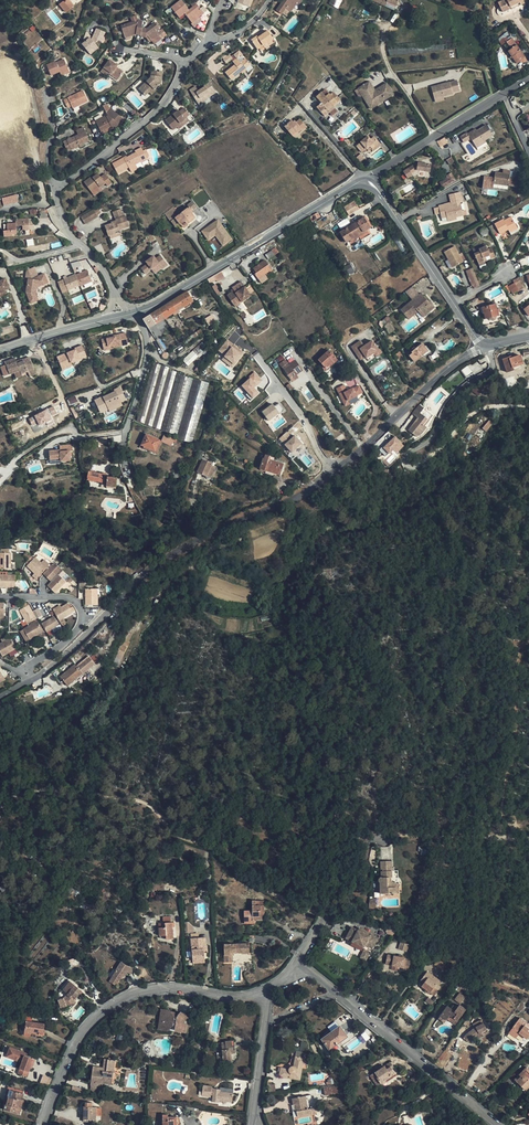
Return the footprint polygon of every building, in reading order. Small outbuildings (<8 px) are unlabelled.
[(64,0),(59,4),(66,13),(71,8),(66,2),(68,0),(64,0)] [(181,0),(180,0),(171,7),(180,17),(185,13),(192,23),(200,17),(204,13),(197,4),(189,10),(181,0)] [(276,10),(282,14),(286,9),(291,12),(297,5),(300,0),(283,0),(276,10)] [(329,4),(338,8),(343,0),(331,0),(329,4)] [(524,0),(504,0),(498,3),(503,12),(511,8),(511,7),(514,5),(515,8),(525,3),(524,0)] [(291,12),(286,9),(282,14),(287,18),(291,12)] [(200,17),(192,23),(195,27),(203,21),(200,17)] [(141,35),(142,28),(143,21),(138,20),(138,23),(133,22),(121,25),(125,38),(136,34),(141,35)] [(142,28),(141,35),(141,37),(146,37),(150,42),(152,41),(154,44),(162,38),(160,35),(163,33),(161,30),(155,23),(147,29),(142,28)] [(105,32),(97,28),(92,38),(87,31),(83,41),(84,42),(82,44),(90,53),(98,46),(95,43),(97,40),(103,42),(105,37),(103,37),(105,32)] [(273,39),(268,31),(262,35),(258,38),(257,36),(252,40),(258,49),(263,46),(268,42),(273,39)] [(506,37),(499,42),(502,46),(507,42),(509,41),(506,36),(506,37)] [(525,57),(512,38),(509,41),(507,42),(512,49),(508,51),(517,63),(525,57)] [(99,48),(98,46),(90,53),(91,54),(99,48)] [(243,55),(240,51),(235,55),(234,54),(232,56),(231,54),(224,60),(226,63),(232,59),(233,61),(235,64),(236,66),(234,68),(233,66),(226,72),(232,80),(241,72),(245,69),(245,68),(250,64),(246,58),(241,62),(238,59),(243,55)] [(69,71),(64,59),(56,62),(56,61),(47,65),(51,75),(60,72),(61,74),(69,71)] [(118,65),(110,60),(104,68),(109,71),(112,74),(119,79),(124,72),(117,67),(118,65)] [(163,72),(152,71),(151,77),(138,89),(145,96),(149,92),(154,88),(155,89),(162,83),(163,72)] [(438,85),(432,87),(435,99),(444,96),(453,94),(453,92),(460,90),(458,81),(450,83),(450,82),(441,84),(442,87),(439,88),(438,85)] [(216,93),(210,82),(204,85),(205,86),(199,90),(198,89),(196,86),(190,90),(197,101),(206,96),(207,99),(216,93)] [(375,91),(370,82),(366,85),(371,94),(375,91)] [(394,95),(387,84),(375,91),(371,94),(366,85),(358,90),(368,106),(374,102),(376,107),(394,95)] [(331,95),(326,89),(322,92),(317,97),(322,103),(320,105),(317,107),(325,116),(329,112),(326,108),(331,104),(334,107),(341,101),(334,92),(331,95)] [(88,101),(83,91),(64,100),(68,108),(72,106),(73,108),(88,101)] [(207,99),(206,96),(197,101),(200,105),(208,100),(207,99)] [(125,120),(107,104),(103,106),(108,115),(96,121),(101,132),(112,126),(113,128),(115,129),(119,124),(121,125),(125,120)] [(334,107),(331,104),(326,108),(329,112),(335,108),(334,107)] [(190,115),(184,108),(179,111),(179,110),(166,120),(174,130),(178,127),(181,124),(180,123),(188,118),(187,117),(190,115)] [(190,121),(188,118),(180,123),(181,124),(178,127),(180,129),(190,121)] [(307,127),(300,119),(297,123),(295,124),(294,122),(292,121),(285,127),(292,135),(297,131),(298,132),(302,129),(303,130),(307,127)] [(467,133),(460,137),(464,143),(471,139),(475,147),(492,136),(486,126),(476,131),(473,134),(472,132),(468,134),(467,133)] [(90,141),(84,127),(77,130),(79,135),(63,141),(66,149),(70,147),(71,150),(80,146),(80,147),(85,146),(84,143),(90,141)] [(371,140),(368,136),(361,142),(357,146),(362,153),(367,149),(368,150),(371,150),(372,149),(374,151),(381,145),(374,137),(371,140)] [(493,138),(492,136),(475,147),(476,148),(493,138)] [(446,144),(443,139),(439,141),(437,142),(440,147),(446,144)] [(452,146),(450,142),(446,144),(440,147),(443,151),(452,146)] [(144,151),(142,148),(135,151),(136,152),(125,159),(124,157),(115,162),(120,172),(129,167),(130,169),(136,166),(136,164),(141,162),(142,163),(148,159),(147,157),(146,155),(144,151)] [(360,154),(356,158),(360,163),(365,160),(360,154)] [(431,164),(418,162),(408,168),(412,174),(417,170),(420,171),(430,172),(430,173),(431,164)] [(412,174),(408,168),(403,171),(408,178),(413,175),(412,174)] [(509,186),(511,170),(503,169),(502,173),(495,172),(495,177),(484,175),(482,188),(493,189),(494,184),(509,186)] [(442,189),(456,180),(451,172),(446,175),(447,177),(438,182),(442,189)] [(101,177),(98,173),(93,177),(92,176),(84,182),(91,192),(99,186),(100,187),(106,183),(108,186),(112,183),(106,174),(101,177)] [(451,202),(449,203),(449,205),(451,205),(461,202),(463,202),(462,194),(460,192),(449,194),(451,202)] [(16,194),(2,197),(4,204),(18,201),(16,194)] [(360,209),(355,201),(344,207),(349,215),(360,209)] [(195,207),(191,202),(187,206),(188,208),(180,215),(177,211),(174,213),(177,217),(176,218),(180,223),(183,227),(196,218),(192,213),(190,211),(192,210),(195,207)] [(449,205),(445,206),(444,204),(439,205),(439,207),(440,214),(442,219),(447,217),(448,219),(456,217),(463,216),(461,202),(451,205),(449,205)] [(96,212),(94,209),(87,213),(92,220),(99,216),(96,212)] [(124,216),(121,209),(113,212),(116,220),(111,222),(112,223),(105,226),(109,237),(110,236),(116,234),(115,232),(121,230),(130,227),(126,215),(124,216)] [(177,217),(174,213),(171,209),(165,213),(171,221),(176,218),(177,217)] [(321,217),(318,212),(310,217),(312,222),(321,217)] [(87,213),(81,217),(85,224),(92,220),(87,213)] [(371,228),(364,216),(358,220),(358,221),(346,228),(345,227),(339,231),(346,243),(350,240),(351,242),(368,231),(367,230),(371,228)] [(518,229),(511,216),(506,220),(504,221),(503,219),(494,224),(499,232),(499,233),(504,231),(505,232),(508,230),(510,233),(518,229)] [(180,223),(176,218),(171,221),(175,226),(180,223)] [(340,228),(350,223),(347,218),(338,223),(340,228)] [(201,230),(207,241),(216,236),(222,246),(232,240),(219,219),(201,230)] [(17,226),(16,223),(15,223),(8,224),(8,231),(4,231),(4,237),(13,236),(13,234),(17,234),(17,226)] [(494,224),(494,223),(489,226),(494,235),(499,232),(494,224)] [(460,256),(455,246),(444,252),(449,260),(451,258),(455,266),(464,262),(462,260),(460,256)] [(488,249),(486,246),(473,251),(480,267),(486,264),(485,262),(484,259),(490,256),(492,259),(496,257),(491,248),(488,249)] [(275,255),(272,250),(265,255),(269,259),(275,255)] [(72,258),(71,253),(54,257),(56,262),(72,258)] [(148,262),(142,267),(145,273),(152,268),(155,272),(162,267),(163,268),(168,265),(160,255),(156,258),(154,255),(147,260),(148,262)] [(272,269),(265,260),(253,268),(255,271),(257,273),(255,274),(259,279),(265,274),(272,269)] [(75,273),(82,270),(78,261),(71,264),(75,273)] [(162,267),(155,272),(157,276),(165,271),(163,268),(162,267)] [(92,281),(87,270),(76,275),(76,274),(64,280),(69,291),(80,285),(81,286),(92,281)] [(479,286),(474,271),(467,274),(471,285),(475,288),(479,286)] [(31,279),(27,279),(26,293),(30,303),(38,300),(35,294),(36,288),(47,283),(43,274),(31,279)] [(268,278),(265,274),(259,279),(262,283),(268,278)] [(521,280),(519,277),(513,281),(514,283),(508,286),(513,294),(519,291),(515,283),(520,280),(521,280)] [(524,288),(520,280),(515,283),(519,291),(524,288)] [(233,292),(228,296),(236,307),(252,296),(242,282),(233,288),(234,289),(235,291),(233,292)] [(420,295),(413,286),(405,292),(412,300),(413,301),(420,295)] [(188,291),(174,300),(180,309),(194,301),(188,291)] [(424,296),(421,293),(420,295),(413,301),(412,300),(401,310),(408,318),(413,314),(414,315),(418,311),(420,310),(425,316),(435,307),(433,305),(434,304),(428,298),(426,299),(424,296)] [(166,305),(172,314),(173,313),(179,310),(180,309),(174,300),(166,305)] [(497,309),(496,304),(482,307),(484,313),(486,319),(482,319),(483,327),(501,322),(499,315),(498,309),(497,309)] [(172,314),(166,305),(160,309),(166,318),(172,314)] [(157,324),(164,319),(158,310),(150,314),(157,324)] [(157,324),(150,314),(143,319),(149,328),(157,324)] [(205,319),(209,325),(216,321),(212,314),(205,319)] [(393,326),(390,322),(386,325),(384,327),(387,331),(393,326)] [(113,338),(102,340),(103,348),(114,346),(114,347),(122,346),(129,345),(126,333),(115,335),(115,337),(113,338)] [(218,350),(224,356),(221,359),(232,368),(245,353),(228,339),(218,350)] [(361,341),(352,347),(361,360),(366,357),(367,358),(374,353),(379,350),(372,341),(368,344),(365,346),(363,343),(361,341)] [(202,342),(193,351),(199,356),(200,357),(204,354),(209,349),(202,342)] [(429,351),(422,343),(416,349),(414,347),(412,349),(413,351),(412,352),(413,353),(409,356),(415,362),(429,351)] [(70,363),(86,357),(81,346),(74,349),(75,350),(56,357),(59,365),(69,361),(70,363)] [(329,350),(327,348),(323,351),(325,354),(318,360),(326,368),(331,364),(333,362),(334,363),(338,360),(329,350)] [(180,353),(177,349),(174,351),(169,354),(172,359),(180,353)] [(209,349),(204,354),(208,358),(213,353),(209,349)] [(188,366),(199,356),(193,351),(183,360),(188,366)] [(403,357),(401,352),(394,355),(397,360),(403,357)] [(524,364),(521,355),(513,358),(510,359),(510,357),(503,360),(507,372),(514,370),(514,369),(513,367),(521,365),(524,364)] [(34,369),(29,357),(23,359),(24,360),(17,362),(17,361),(16,358),(5,362),(6,365),(0,367),(4,377),(14,373),(20,370),(21,374),(28,371),(34,369)] [(286,360),(280,364),(282,368),(283,367),(284,369),(291,380),(297,376),(303,371),(296,361),(287,367),(286,366),(288,364),(286,360)] [(430,368),(427,364),(422,367),(425,372),(430,368)] [(161,365),(145,424),(152,426),(169,370),(169,367),(161,365)] [(177,372),(169,370),(152,426),(160,429),(177,372)] [(243,389),(253,398),(258,395),(261,397),(262,397),(255,386),(259,384),(263,380),(257,371),(250,375),(241,385),(243,389)] [(177,435),(194,378),(177,374),(161,430),(177,435)] [(194,378),(177,435),(176,438),(192,443),(209,383),(194,378)] [(484,387),(480,383),(476,389),(474,387),(472,390),(478,395),(484,387)] [(358,395),(363,392),(360,385),(354,388),(348,391),(345,384),(337,388),(344,402),(349,400),(358,396),(358,395)] [(102,395),(95,399),(100,411),(108,408),(110,410),(122,404),(121,401),(126,399),(120,386),(113,389),(114,391),(102,396),(102,395)] [(67,398),(69,404),(77,402),(75,396),(67,398)] [(261,412),(269,421),(280,413),(272,403),(261,412)] [(39,427),(52,420),(50,418),(57,414),(53,405),(28,419),(32,426),(37,424),(39,427)] [(424,408),(420,405),(412,414),(417,417),(420,413),(424,408)] [(426,409),(422,414),(428,419),(430,420),(433,415),(426,409)] [(422,414),(421,414),(418,418),(414,423),(415,424),(413,426),(412,426),(408,430),(414,435),(417,432),(420,434),(421,435),(427,427),(425,426),(423,425),(428,419),(422,414)] [(490,427),(487,424),(482,430),(486,432),(490,427)] [(288,432),(279,437),(282,443),(291,437),(288,432)] [(160,440),(146,434),(141,444),(144,446),(155,451),(160,440)] [(173,441),(175,439),(164,434),(161,441),(163,441),(171,445),(173,441)] [(295,435),(284,444),(292,453),(302,444),(295,435)] [(393,435),(379,449),(386,456),(392,449),(395,452),(403,444),(393,435)] [(155,451),(154,453),(157,454),(163,441),(161,441),(160,440),(155,451)] [(60,449),(49,450),(50,458),(61,458),(61,460),(71,460),(70,450),(73,450),(72,444),(62,445),(63,449),(60,449)] [(271,456),(266,454),(265,458),(264,458),(260,469),(267,471),(267,469),(276,472),(275,473),(280,475),(284,464),(274,460),(270,459),(271,457),(271,456)] [(213,464),(203,459),(197,472),(210,478),(215,467),(212,465),(213,464)] [(109,475),(89,471),(88,476),(87,480),(107,484),(107,486),(116,487),(117,478),(109,477),(109,475)] [(11,553),(0,553),(0,569),(11,569),(11,564),(11,553)] [(34,559),(32,557),(26,563),(28,565),(27,566),(35,573),(39,577),(47,568),(42,563),(36,557),(34,559)] [(56,568),(53,571),(47,578),(50,580),(59,571),(56,568)] [(47,578),(53,571),(50,569),(44,575),(47,578)] [(67,582),(59,574),(48,586),(56,593),(67,582)] [(16,575),(0,575),(0,587),(16,587),(16,575)] [(97,589),(86,589),(86,596),(86,605),(97,605),(97,589)] [(70,608),(68,604),(61,608),(54,612),(59,620),(62,619),(64,618),(73,612),(75,611),(73,607),(70,608)] [(37,618),(29,605),(28,605),(24,607),(19,610),(27,624),(37,618)] [(59,625),(54,616),(48,620),(46,621),(42,624),(47,632),(52,629),(59,625)] [(44,631),(38,621),(24,629),(20,631),(25,639),(28,637),(30,639),(37,635),(44,631)] [(133,633),(128,630),(118,649),(119,650),(125,652),(130,642),(129,641),(133,633)] [(47,636),(44,631),(37,635),(40,640),(47,636)] [(10,638),(7,640),(3,642),(0,644),(0,652),(3,657),(9,653),(17,648),(10,638)] [(19,652),(17,648),(9,653),(11,656),(19,652)] [(125,652),(119,650),(113,665),(118,667),(125,652)] [(89,656),(77,666),(83,673),(84,674),(96,664),(89,656)] [(83,673),(77,666),(75,664),(60,676),(68,686),(83,673)] [(121,670),(115,667),(107,677),(111,685),(121,670)] [(396,859),(388,859),(388,875),(385,875),(384,876),(384,877),(384,878),(385,890),(401,890),(401,881),(395,878),(394,878),(394,875),(397,875),(396,859)] [(261,905),(264,905),(264,901),(252,901),(252,910),(244,911),(245,923),(256,923),(256,921),(263,921),(262,915),(260,915),(260,911),(261,911),(261,905)] [(166,935),(167,939),(174,939),(173,927),(173,922),(166,923),(166,927),(159,928),(160,936),(166,935)] [(365,934),(358,930),(352,927),(346,938),(353,942),(363,947),(364,948),(365,945),(373,949),(379,938),(366,931),(365,934)] [(192,949),(193,960),(205,959),(205,952),(204,949),(203,949),(202,946),(206,946),(206,937),(191,938),(192,949)] [(363,947),(353,942),(351,945),(362,950),(363,947)] [(399,949),(407,951),(409,945),(401,942),(399,949)] [(242,950),(250,950),(249,943),(224,944),(225,962),(233,962),(233,957),(231,957),(230,953),(233,953),(242,953),(242,950)] [(360,958),(367,961),(372,949),(365,946),(360,958)] [(388,954),(387,961),(393,962),(393,965),(404,967),(403,971),(409,972),(411,961),(406,960),(406,958),(403,957),(399,957),(388,954)] [(441,960),(439,959),(435,964),(443,970),(444,968),(447,964),(441,960)] [(117,970),(112,978),(119,982),(122,977),(123,975),(125,975),(125,976),(128,972),(131,974),(134,969),(121,962),(116,970),(117,970)] [(427,971),(420,981),(424,983),(422,986),(426,989),(425,991),(429,994),(430,993),(435,996),(441,987),(439,986),(442,982),(427,971)] [(72,1003),(74,1005),(77,1002),(74,1000),(82,990),(68,979),(61,988),(68,994),(65,998),(58,1000),(61,1008),(72,1003)] [(454,1000),(460,1004),(466,997),(460,992),(454,1000)] [(434,1002),(433,1001),(429,997),(425,1001),(432,1006),(434,1002)] [(448,1006),(441,1016),(446,1020),(447,1019),(450,1016),(454,1018),(458,1020),(466,1010),(459,1005),(457,1008),(455,1006),(453,1009),(451,1008),(448,1006)] [(164,1015),(170,1012),(170,1011),(169,1011),(168,1010),(167,1010),(166,1010),(165,1010),(163,1010),(162,1010),(161,1010),(158,1029),(168,1031),(170,1027),(162,1026),(164,1015)] [(171,1012),(170,1012),(164,1015),(162,1026),(170,1027),(172,1025),(176,1026),(175,1029),(180,1030),(181,1027),(185,1028),(187,1017),(180,1015),(180,1016),(179,1016),(178,1017),(177,1018),(174,1018),(174,1016),(174,1015),(173,1015),(173,1014),(172,1013),(171,1012)] [(450,1016),(447,1019),(455,1025),(458,1020),(454,1018),(450,1016)] [(527,1023),(520,1018),(509,1033),(516,1038),(519,1034),(524,1038),(525,1037),(528,1039),(528,1038),(528,1026),(526,1024),(527,1023)] [(473,1030),(471,1031),(467,1034),(463,1038),(469,1043),(472,1039),(475,1037),(477,1036),(479,1039),(489,1033),(484,1023),(482,1019),(473,1024),(475,1028),(476,1027),(476,1028),(473,1030)] [(27,1021),(25,1032),(31,1033),(36,1034),(39,1034),(43,1035),(45,1024),(27,1021)] [(347,1036),(340,1026),(322,1039),(330,1049),(347,1036)] [(366,1032),(361,1034),(365,1041),(369,1039),(366,1032)] [(222,1044),(223,1054),(223,1056),(220,1057),(220,1062),(224,1061),(225,1068),(232,1067),(230,1054),(232,1053),(236,1053),(234,1040),(225,1041),(226,1042),(226,1044),(222,1044)] [(29,1054),(10,1047),(7,1054),(23,1060),(22,1062),(19,1069),(17,1069),(16,1073),(27,1077),(31,1068),(34,1059),(28,1057),(29,1054)] [(6,1056),(22,1062),(23,1060),(7,1054),(6,1056)] [(281,1068),(280,1076),(300,1080),(304,1058),(296,1057),(294,1066),(292,1066),(290,1068),(289,1069),(281,1068)] [(93,1069),(91,1085),(98,1086),(103,1086),(103,1083),(112,1084),(114,1072),(115,1060),(108,1059),(107,1071),(103,1071),(93,1069)] [(391,1074),(395,1071),(392,1067),(393,1066),(391,1062),(384,1066),(382,1064),(377,1067),(379,1070),(370,1075),(377,1086),(381,1083),(386,1080),(387,1082),(393,1078),(391,1074)] [(526,1069),(515,1079),(527,1091),(528,1088),(528,1072),(526,1069)] [(411,1079),(415,1084),(421,1079),(417,1074),(411,1079)] [(219,1102),(219,1101),(219,1100),(224,1101),(224,1102),(226,1102),(226,1101),(232,1102),(234,1089),(221,1087),(220,1089),(214,1088),(212,1088),(212,1086),(203,1085),(202,1096),(211,1097),(211,1095),(213,1095),(213,1102),(219,1102)] [(324,1088),(325,1095),(338,1092),(337,1086),(324,1088)] [(23,1093),(10,1090),(8,1096),(9,1097),(7,1105),(6,1104),(4,1109),(20,1114),(24,1100),(22,1099),(23,1093)] [(299,1110),(297,1111),(298,1117),(312,1114),(311,1108),(314,1108),(314,1105),(316,1105),(314,1095),(312,1094),(292,1098),(293,1105),(298,1104),(299,1110)] [(96,1122),(96,1116),(97,1107),(93,1107),(93,1102),(86,1102),(86,1107),(84,1107),(84,1121),(96,1122)] [(412,1124),(408,1115),(403,1116),(404,1124),(412,1124)] [(163,1117),(163,1124),(177,1124),(177,1117),(168,1117),(163,1117)]
